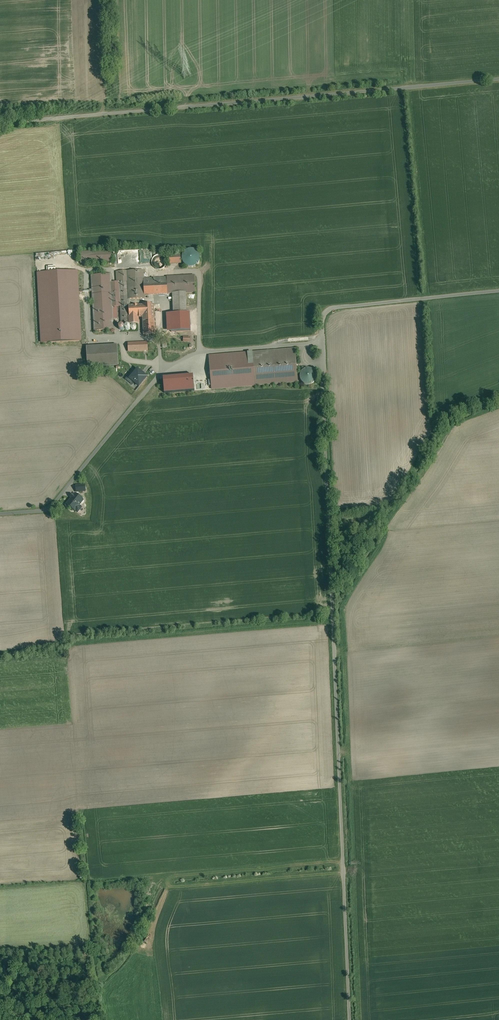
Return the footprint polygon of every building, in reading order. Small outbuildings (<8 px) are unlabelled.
[(183,256),(183,259),(184,263),(186,266),(189,267),(192,268),(196,267),(199,265),(201,262),(201,258),(200,255),(198,252),(195,250),(191,250),(188,251),(185,253),(183,256)] [(111,251),(80,253),(81,263),(112,262),(111,251)] [(161,255),(160,255),(159,255),(157,255),(156,256),(155,256),(154,257),(153,258),(153,259),(152,259),(152,260),(152,261),(152,262),(152,263),(152,264),(152,265),(153,266),(153,267),(154,268),(155,268),(156,269),(157,269),(158,270),(159,270),(161,269),(162,269),(163,269),(163,268),(164,268),(165,267),(165,266),(166,265),(166,264),(166,263),(166,262),(166,261),(166,260),(166,259),(165,259),(165,258),(164,257),(163,256),(162,256),(161,255)] [(181,255),(170,255),(170,264),(182,264),(181,255)] [(144,270),(116,272),(117,282),(128,282),(129,299),(145,298),(145,295),(144,295),(144,279),(144,270)] [(77,271),(38,273),(42,343),(80,341),(79,320),(61,321),(59,292),(78,291),(77,271)] [(111,275),(91,276),(95,331),(114,330),(113,319),(118,319),(117,307),(121,306),(122,325),(130,324),(138,324),(138,318),(143,317),(146,317),(146,312),(154,311),(154,304),(129,306),(129,299),(128,282),(117,282),(111,282),(111,275)] [(194,276),(166,278),(167,278),(168,294),(173,294),(173,293),(185,292),(186,293),(195,292),(194,276)] [(144,279),(144,295),(145,295),(168,294),(167,278),(166,278),(144,279)] [(185,292),(173,293),(173,294),(174,314),(187,313),(186,293),(185,292)] [(154,311),(146,312),(146,317),(143,317),(143,318),(142,318),(142,319),(143,319),(144,335),(155,334),(154,311)] [(147,343),(128,343),(129,351),(148,351),(147,343)] [(117,345),(87,347),(88,367),(118,366),(117,345)] [(295,349),(209,357),(213,391),(298,383),(295,349)] [(309,369),(308,369),(307,369),(306,369),(305,370),(304,370),(303,371),(302,372),(301,373),(301,374),(300,375),(300,376),(300,377),(300,379),(301,380),(301,381),(301,382),(302,382),(303,383),(304,384),(305,384),(306,385),(307,385),(308,385),(309,385),(310,385),(311,385),(312,384),(313,384),(314,383),(315,382),(315,381),(316,380),(316,379),(316,378),(316,377),(316,376),(316,375),(316,374),(315,373),(315,372),(314,371),(313,370),(312,370),(311,369),(310,369),(309,369)] [(137,370),(130,379),(139,386),(139,387),(140,386),(147,378),(147,377),(144,375),(144,374),(142,371),(141,372),(138,370),(137,370)] [(167,393),(198,391),(197,376),(166,378),(167,393)] [(76,494),(67,504),(75,511),(75,510),(77,512),(81,507),(79,505),(83,500),(76,494)]
